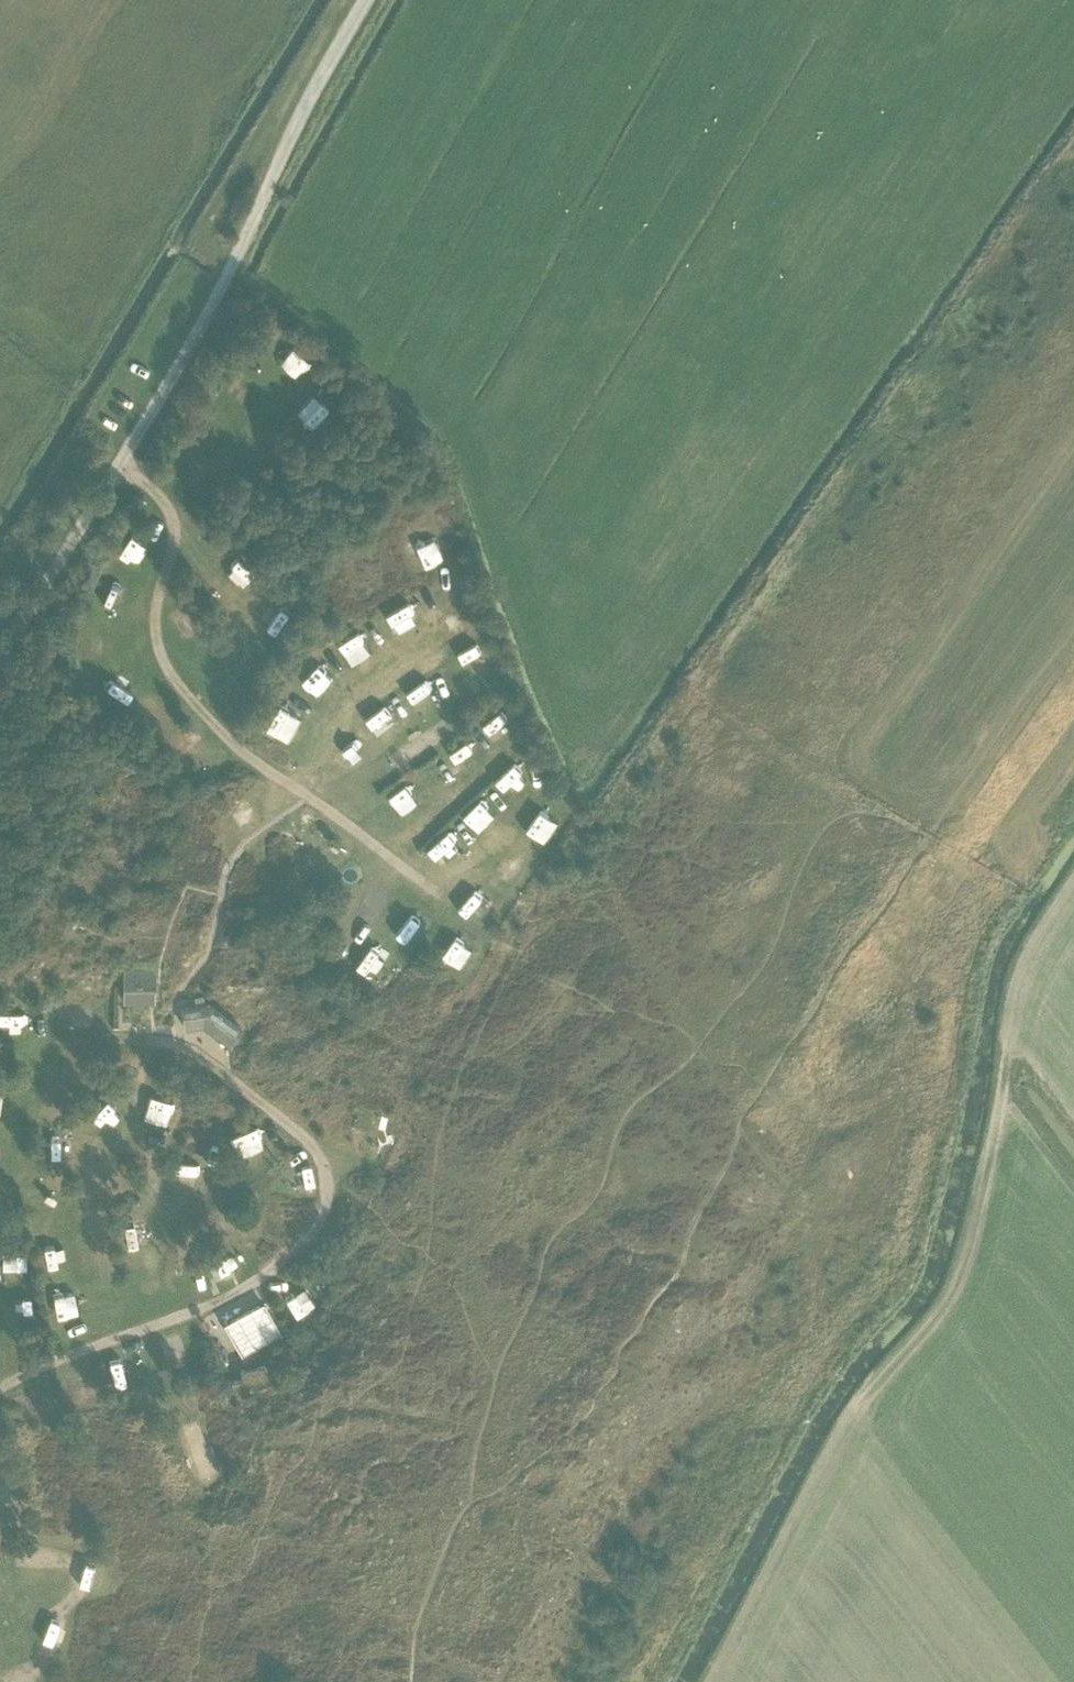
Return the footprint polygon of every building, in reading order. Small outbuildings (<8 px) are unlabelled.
[(124,971),(124,1003),(154,1004),(155,972),(124,971)] [(185,1029),(202,1027),(230,1048),(244,1030),(208,1003),(181,1007),(185,1029)] [(225,1324),(243,1356),(282,1335),(263,1303),(225,1324)]
